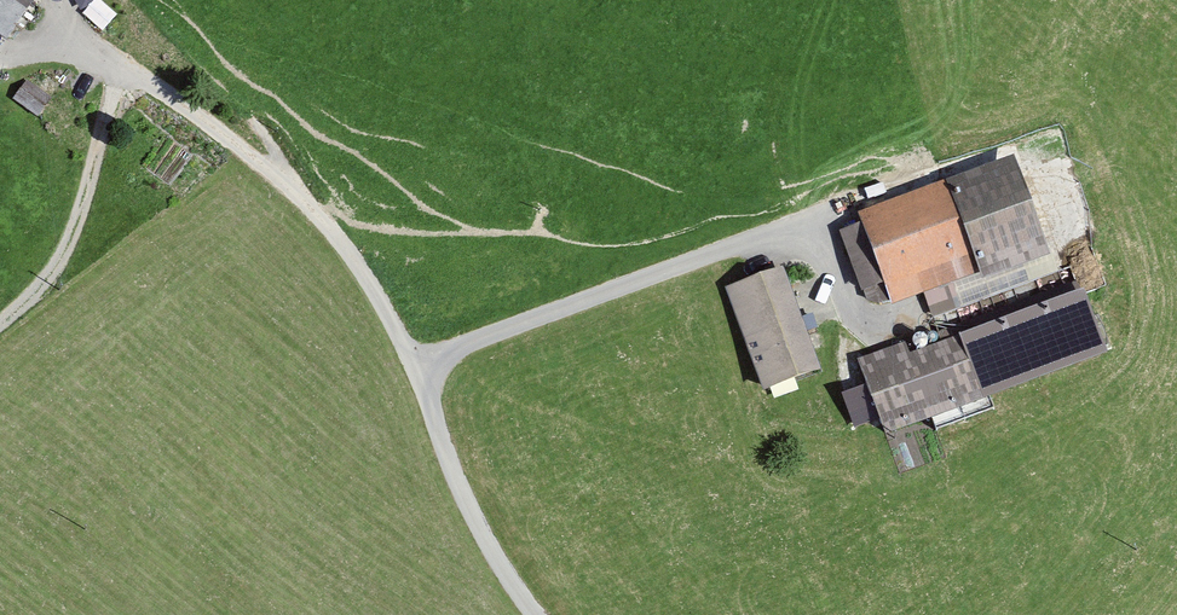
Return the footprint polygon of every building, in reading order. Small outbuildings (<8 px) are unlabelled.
[(24,0),(0,0),(0,35),(24,0)] [(883,282),(889,299),(1034,246),(1007,172),(944,195),(940,183),(905,196),(909,208),(840,233),(860,290),(883,282)] [(765,275),(725,289),(760,386),(811,367),(797,329),(794,319),(782,323),(765,275)] [(1099,351),(1077,294),(905,358),(901,346),(855,363),(880,432),(926,415),(931,430),(990,409),(984,394),(1099,351)]
